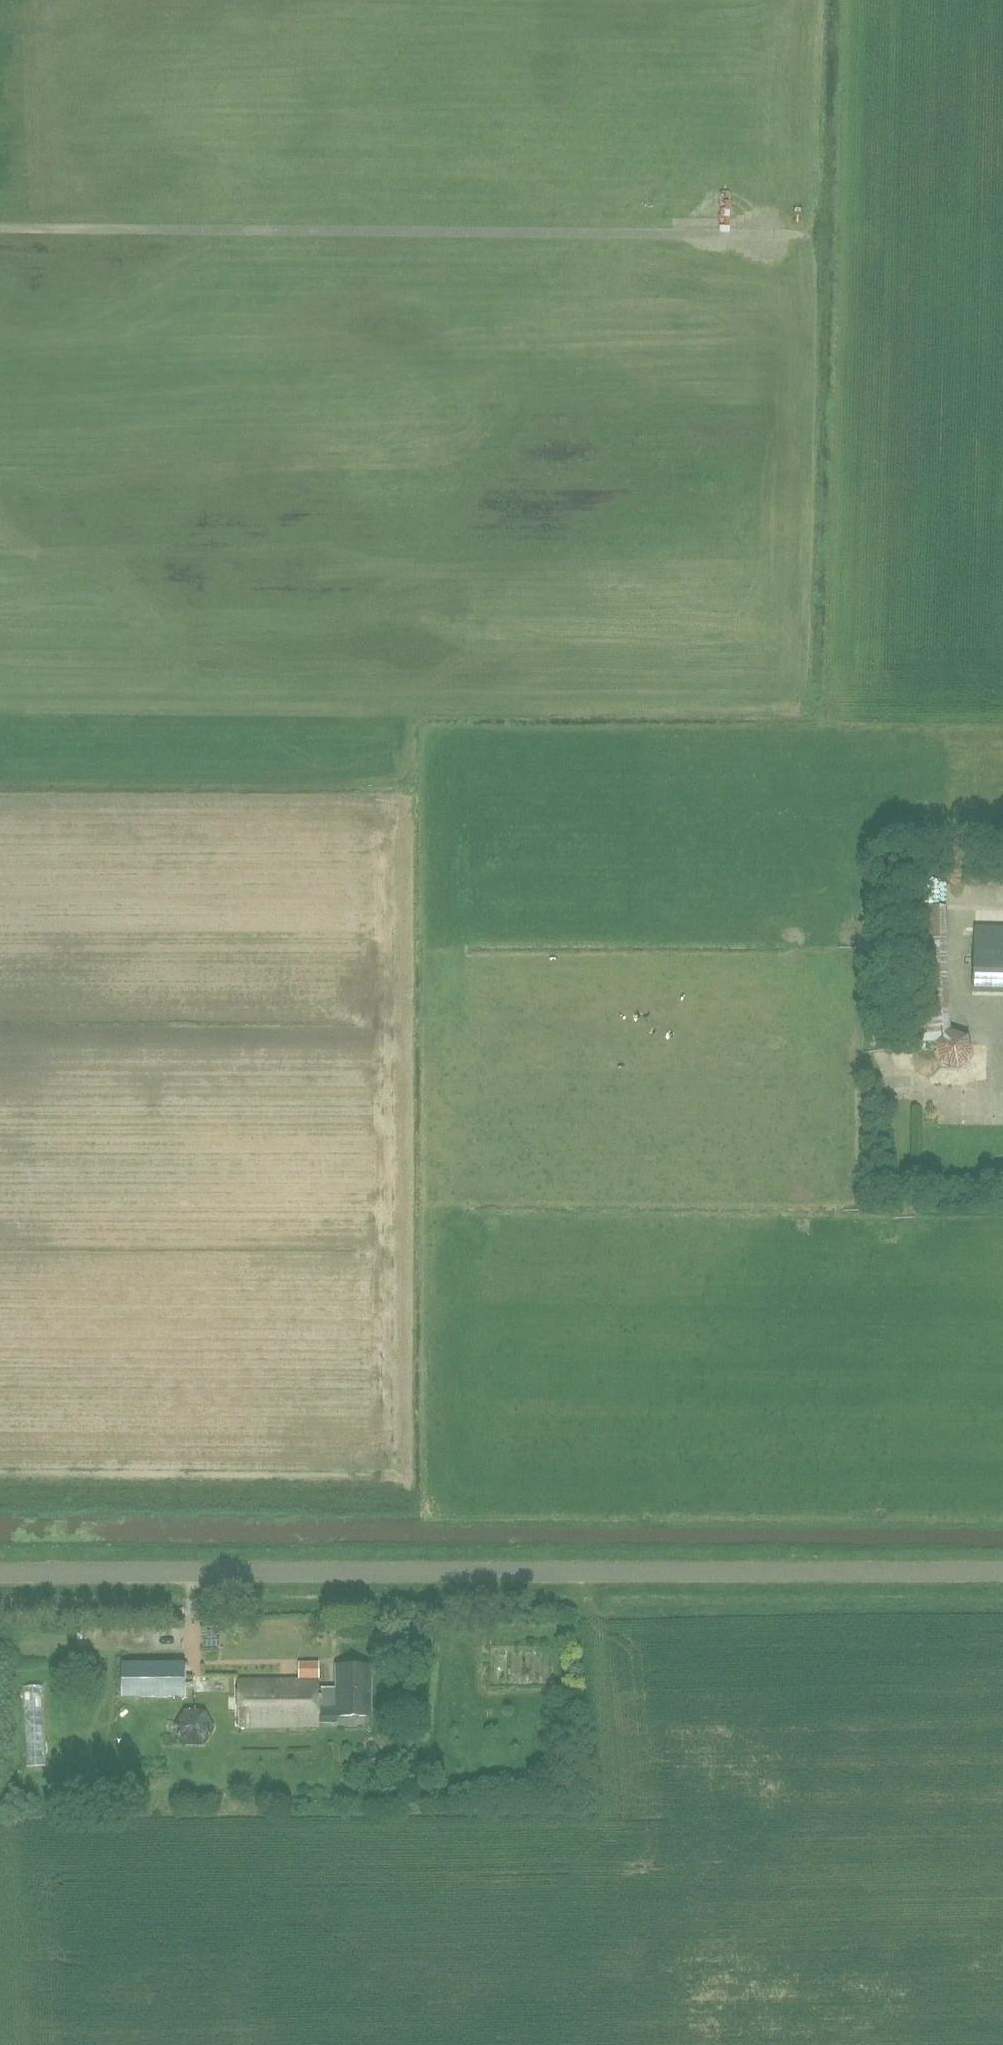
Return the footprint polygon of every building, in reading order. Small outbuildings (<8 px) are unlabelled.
[(919,903),(920,938),(951,937),(949,902),(919,903)] [(975,928),(973,994),(1002,995),(1002,929),(975,928)] [(917,1036),(947,1036),(947,1002),(935,1002),(935,1005),(917,1005),(917,1036)] [(946,1039),(954,1061),(977,1053),(968,1031),(946,1039)] [(185,1663),(122,1664),(123,1699),(185,1697),(185,1663)] [(300,1664),(300,1680),(318,1680),(318,1664),(300,1664)] [(337,1688),(317,1689),(317,1683),(239,1685),(240,1730),(318,1728),(318,1711),(336,1710),(337,1717),(371,1717),(370,1666),(336,1667),(337,1688)] [(206,1713),(186,1711),(176,1729),(185,1747),(204,1747),(213,1730),(206,1713)]
